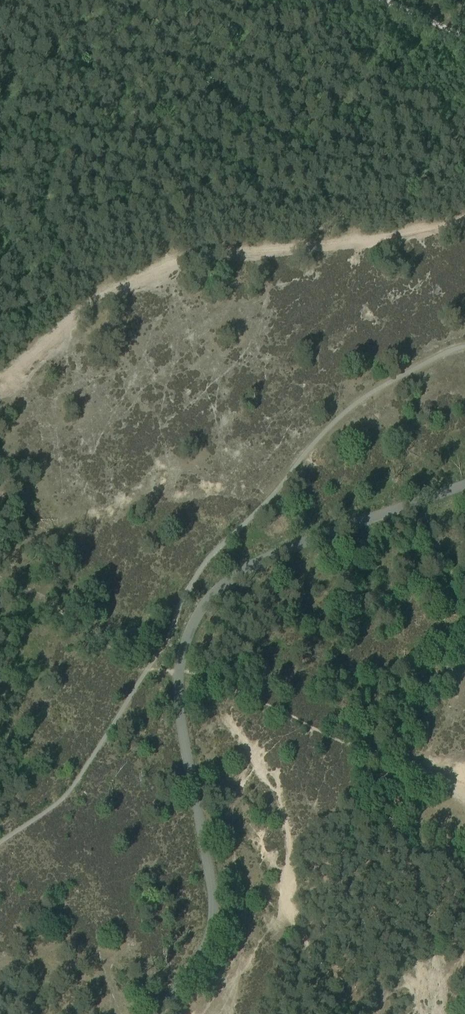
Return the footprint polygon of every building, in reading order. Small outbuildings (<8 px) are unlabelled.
[(93,290),(97,296),(104,292),(100,286),(93,290)]
